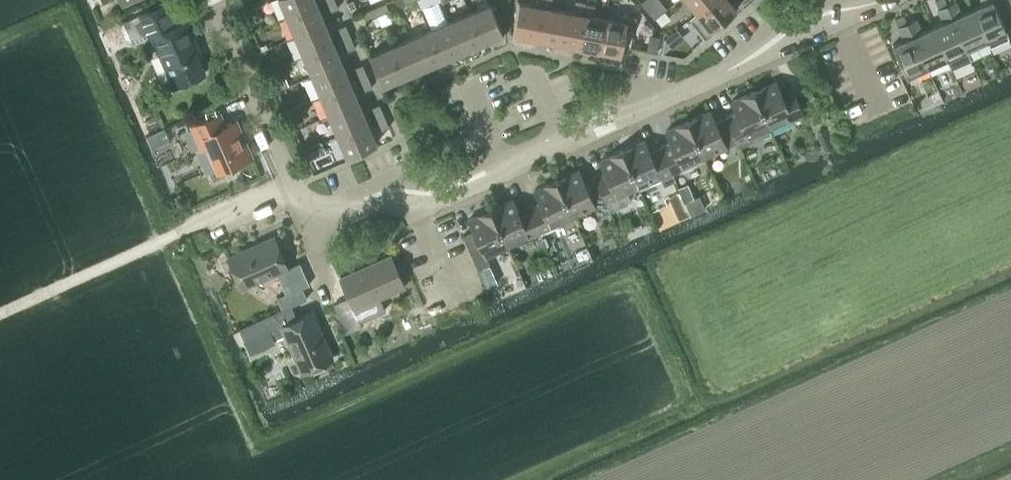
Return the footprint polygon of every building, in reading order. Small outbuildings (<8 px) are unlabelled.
[(317,1),(316,0),(280,0),(286,14),(317,1)] [(331,11),(339,7),(336,0),(326,0),(331,11)] [(542,0),(532,0),(531,3),(519,1),(513,34),(536,38),(542,0)] [(536,38),(557,41),(563,9),(552,7),(552,0),(542,0),(536,38)] [(732,0),(712,0),(697,12),(697,11),(688,18),(705,39),(721,26),(719,23),(737,9),(731,1),(732,0)] [(712,0),(688,0),(697,11),(697,12),(712,0)] [(985,39),(971,8),(961,13),(956,0),(945,5),(965,48),(985,39)] [(1005,30),(1006,30),(993,0),(981,0),(983,3),(971,8),(985,39),(986,39),(989,46),(1008,37),(1005,30)] [(325,21),(317,2),(317,1),(286,14),(295,34),(325,21)] [(578,45),(586,3),(576,1),(574,11),(563,9),(557,41),(578,45)] [(124,22),(120,24),(127,41),(132,43),(149,36),(149,37),(152,35),(174,85),(205,71),(197,51),(200,50),(186,19),(175,23),(166,2),(139,14),(124,21),(124,22)] [(374,7),(378,15),(389,10),(386,2),(374,7)] [(482,42),(483,42),(504,33),(491,3),(469,12),(482,42)] [(595,5),(586,3),(578,45),(599,49),(605,17),(594,15),(595,5)] [(946,57),(965,48),(945,5),(938,9),(943,21),(932,26),(946,57)] [(366,20),(378,15),(374,7),(362,12),(366,20)] [(662,12),(659,9),(655,12),(652,9),(649,12),(654,18),(655,17),(660,14),(662,12)] [(366,20),(362,12),(353,16),(359,31),(369,27),(366,20)] [(462,51),(482,42),(469,12),(449,21),(462,51)] [(634,29),(636,16),(617,13),(615,19),(605,17),(599,49),(621,53),(626,27),(634,29)] [(660,26),(667,35),(673,30),(660,14),(655,17),(661,25),(660,26)] [(946,57),(932,26),(922,30),(917,18),(907,22),(926,66),(946,57)] [(333,41),(325,22),(325,21),(295,34),(303,54),(333,41)] [(442,59),(462,51),(449,21),(429,29),(442,59)] [(906,75),(926,66),(907,22),(898,26),(904,38),(892,44),(906,75)] [(343,39),(351,35),(346,24),(338,27),(343,39)] [(422,68),(442,59),(429,29),(409,38),(422,68)] [(351,35),(343,39),(348,50),(356,47),(351,35)] [(403,76),(422,68),(409,38),(390,46),(403,76)] [(342,61),(334,42),(333,41),(303,54),(312,74),(342,61)] [(383,85),(403,76),(390,46),(370,55),(383,85)] [(350,81),(342,62),(342,61),(312,74),(320,94),(350,81)] [(360,78),(368,75),(363,63),(355,67),(360,78)] [(365,90),(373,87),(368,75),(360,78),(365,90)] [(359,101),(351,81),(350,81),(320,94),(329,113),(359,101)] [(804,112),(794,90),(783,95),(776,81),(755,90),(771,127),(804,112)] [(738,142),(771,127),(755,90),(732,101),(738,115),(728,119),(738,142)] [(367,121),(359,101),(329,113),(337,133),(367,121)] [(377,118),(384,115),(380,103),(372,106),(377,118)] [(728,119),(728,120),(726,116),(715,121),(710,110),(688,120),(705,157),(727,147),(738,142),(728,119)] [(253,155),(237,119),(226,124),(221,112),(191,125),(201,148),(206,146),(217,171),(253,155)] [(381,130),(389,126),(384,115),(377,118),(381,130)] [(695,162),(705,157),(688,120),(666,130),(671,141),(661,145),(673,171),(679,169),(681,169),(686,169),(691,167),(695,162)] [(376,142),(368,121),(367,121),(337,133),(346,155),(376,142)] [(167,141),(163,133),(151,138),(155,146),(167,141)] [(673,171),(661,145),(650,150),(645,139),(623,149),(639,186),(660,177),(664,185),(675,180),(671,172),(673,171)] [(627,192),(639,186),(623,149),(600,159),(607,174),(596,179),(610,209),(627,202),(629,197),(627,192)] [(610,209),(596,179),(586,183),(579,169),(557,179),(574,216),(595,207),(598,215),(610,209)] [(541,231),(574,216),(557,179),(535,189),(540,200),(529,205),(541,230),(541,231)] [(529,205),(518,210),(513,198),(491,208),(508,246),(530,236),(530,235),(541,230),(529,205)] [(487,255),(508,246),(491,208),(469,218),(474,229),(463,234),(478,269),(490,263),(487,255)] [(288,267),(286,263),(274,235),(228,256),(242,287),(277,271),(286,292),(277,297),(282,308),(291,305),(307,297),(302,286),(309,283),(300,262),(288,267)] [(375,314),(370,302),(405,286),(391,253),(340,276),(349,296),(334,303),(347,332),(363,325),(361,321),(375,314)] [(313,310),(297,317),(291,305),(282,308),(242,326),(252,348),(285,333),(302,371),(333,357),(313,310)]
